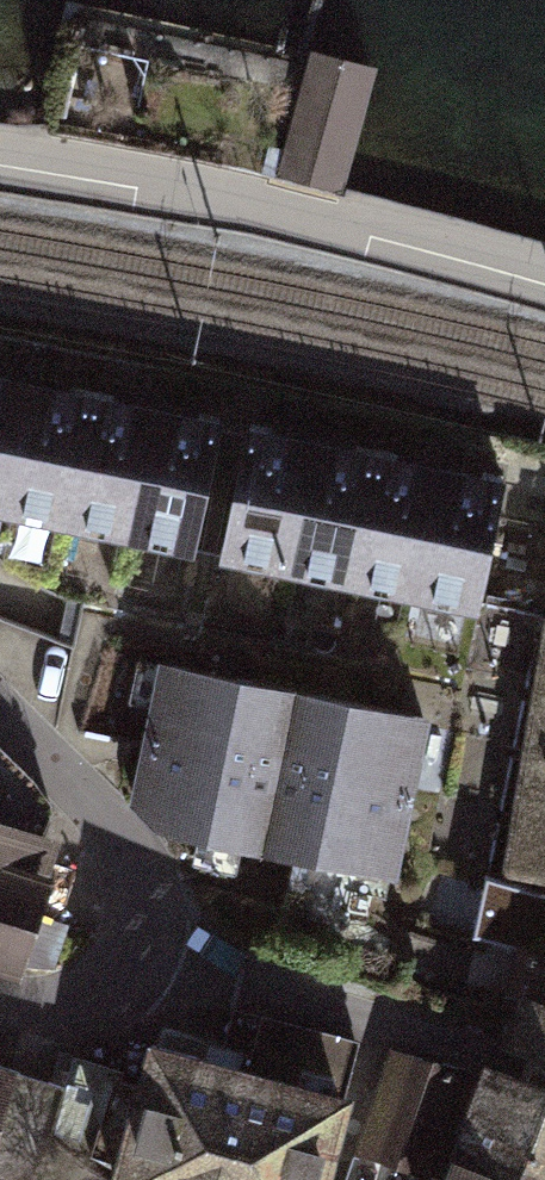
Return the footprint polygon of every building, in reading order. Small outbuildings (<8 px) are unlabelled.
[(334,186),(365,66),(301,49),(299,54),(269,169),(334,186)] [(9,386),(0,384),(0,429),(9,386)] [(74,399),(9,386),(0,429),(0,516),(51,527),(74,399)] [(116,540),(141,412),(74,399),(51,527),(116,540)] [(183,553),(208,425),(141,412),(116,540),(183,553)] [(268,569),(294,442),(226,428),(201,556),(268,569)] [(335,583),(358,455),(294,442),(268,569),(335,583)] [(401,596),(426,468),(358,455),(335,583),(401,596)] [(468,609),(493,481),(426,468),(401,596),(468,609)] [(537,662),(544,664),(544,613),(537,662)] [(425,716),(152,659),(124,797),(146,826),(392,878),(425,716)] [(537,662),(525,732),(544,735),(544,664),(537,662)] [(525,732),(515,800),(544,804),(544,735),(525,732)] [(40,830),(46,806),(0,756),(0,971),(17,977),(70,839),(40,830)] [(515,800),(504,868),(544,874),(544,804),(515,800)] [(544,955),(544,893),(474,873),(463,932),(512,945),(544,955)] [(500,988),(544,1003),(544,955),(512,945),(500,988)] [(500,988),(480,1052),(476,1063),(544,1084),(544,1003),(500,988)] [(351,1040),(232,1006),(215,1058),(337,1089),(351,1040)] [(215,1058),(149,1041),(138,1079),(109,1179),(326,1179),(353,1093),(337,1089),(215,1058)] [(466,1072),(388,1046),(353,1152),(431,1178),(443,1141),(466,1072)] [(105,1179),(109,1179),(138,1079),(65,1055),(44,1135),(105,1179)] [(0,1056),(0,1116),(12,1070),(15,1061),(0,1056)] [(471,1061),(466,1072),(443,1141),(544,1175),(544,1084),(476,1063),(471,1061)] [(443,1141),(431,1179),(544,1179),(544,1175),(443,1141)]
